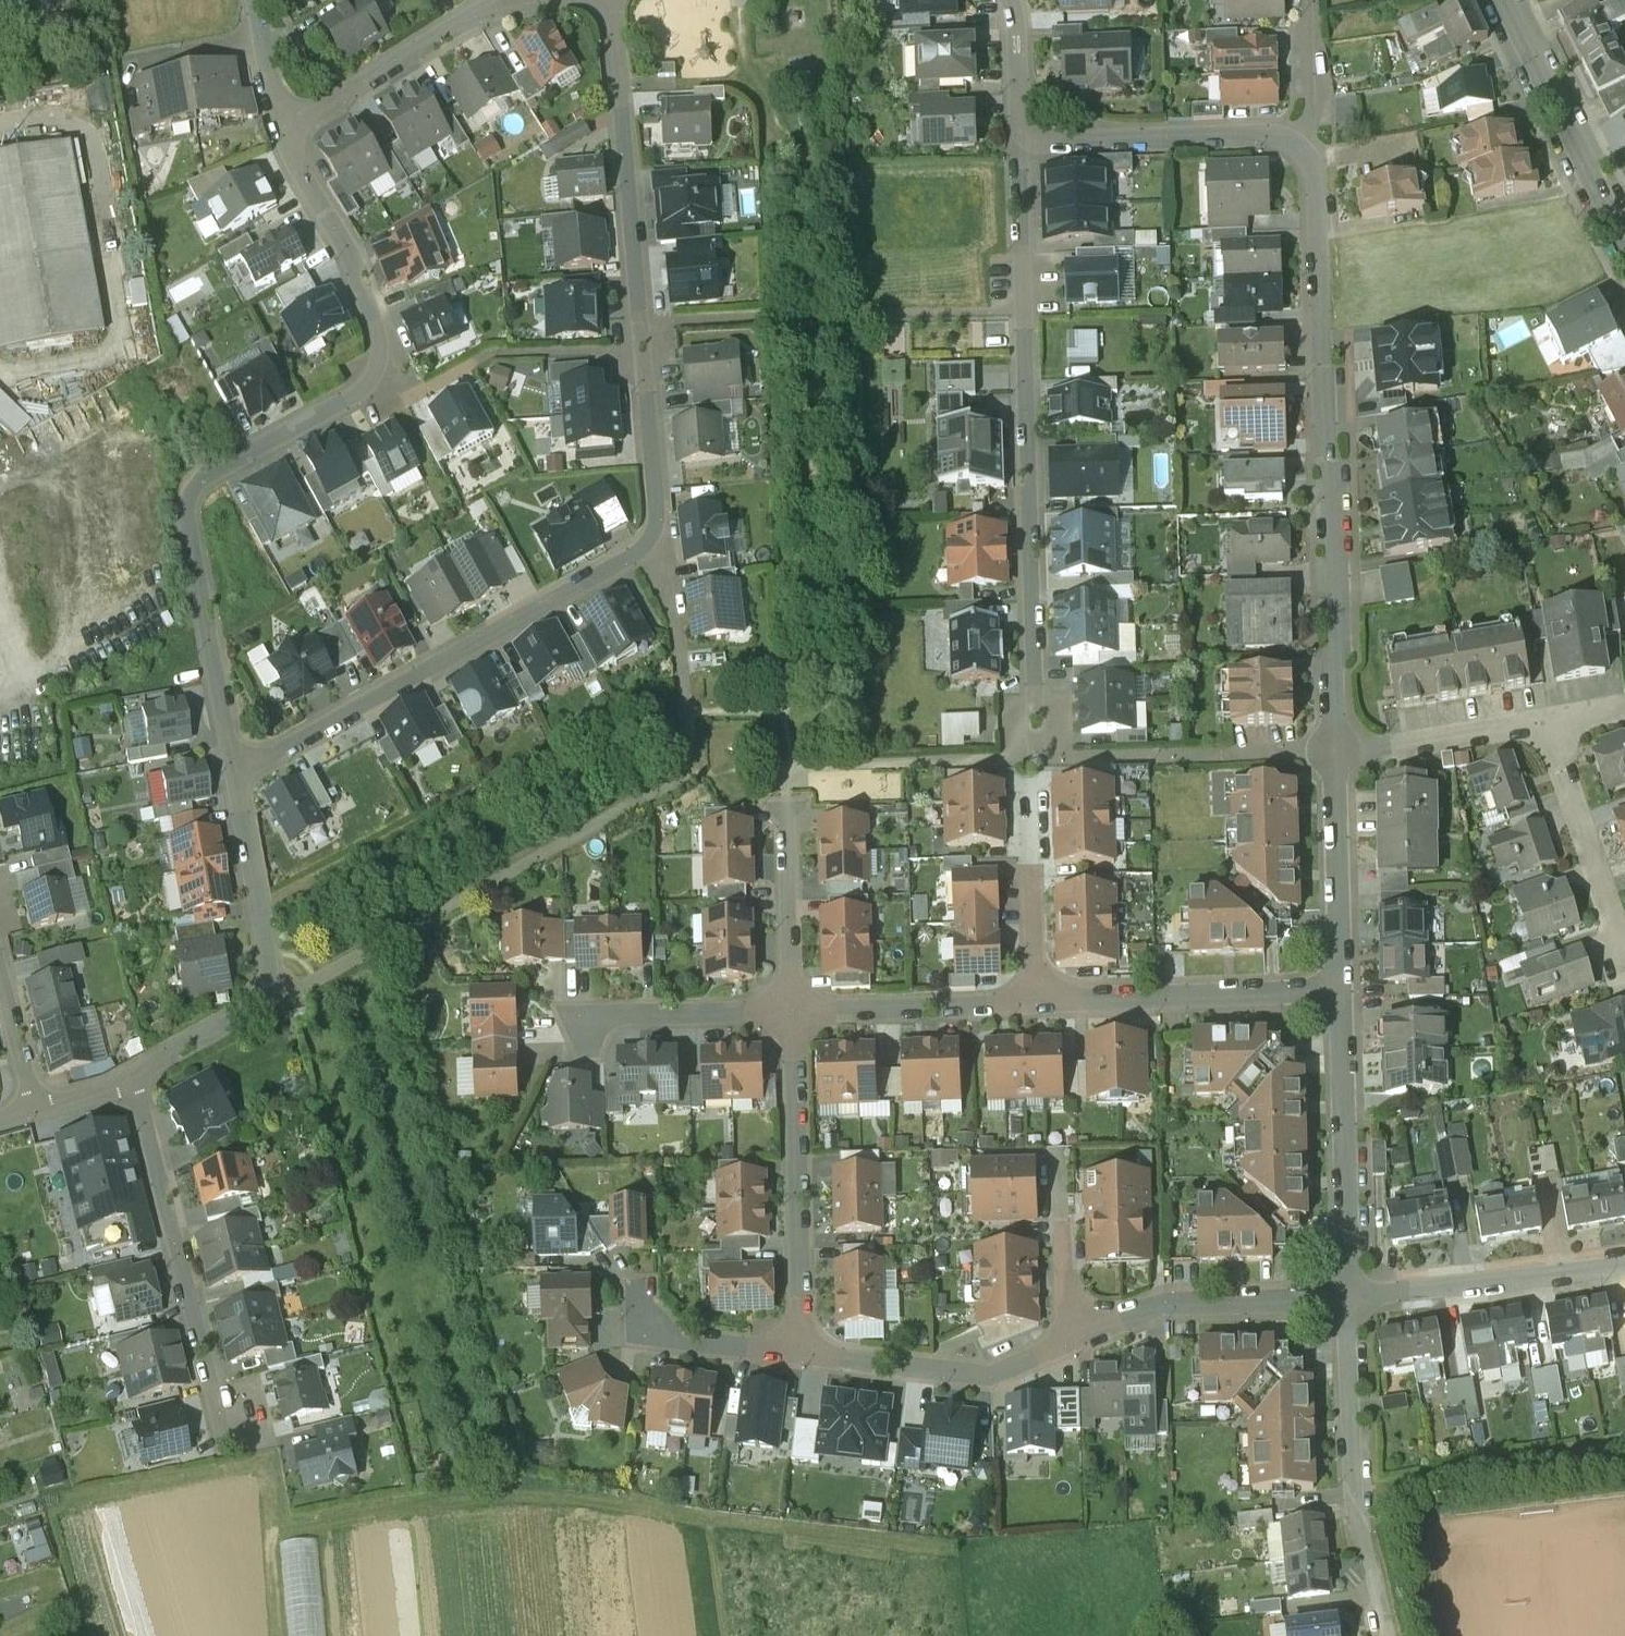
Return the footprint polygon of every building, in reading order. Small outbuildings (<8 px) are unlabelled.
[(323,23),(345,58),(386,33),(385,31),(386,26),(383,21),(378,19),(366,0),(361,0),(349,7),(323,23)] [(903,16),(903,17),(927,17),(955,16),(955,0),(903,0),(903,16)] [(1062,12),(1109,11),(1108,0),(1062,0),(1062,12)] [(1227,18),(1283,15),(1282,0),(1227,0),(1227,18)] [(1470,0),(1451,9),(1448,3),(1438,7),(1442,14),(1433,18),(1430,12),(1395,29),(1404,46),(1440,29),(1443,36),(1479,18),(1470,0)] [(1559,12),(1566,27),(1621,0),(1575,0),(1559,12)] [(1566,27),(1582,60),(1615,44),(1609,31),(1620,26),(1617,20),(1624,17),(1624,0),(1621,0),(1566,27)] [(903,16),(883,17),(884,31),(909,30),(927,30),(927,17),(903,17),(903,16)] [(1479,18),(1443,36),(1446,43),(1423,54),(1429,66),(1436,63),(1437,65),(1455,56),(1453,52),(1460,48),(1463,54),(1471,50),(1468,44),(1486,35),(1479,18)] [(550,27),(518,46),(530,66),(543,87),(544,87),(556,80),(558,71),(571,62),(550,27)] [(1080,27),(1054,28),(1054,42),(1063,42),(1063,40),(1081,40),(1080,27)] [(927,30),(909,30),(909,44),(919,43),(965,42),(964,29),(927,30)] [(1237,30),(1207,31),(1207,44),(1216,44),(1238,43),(1237,30)] [(1081,40),(1063,40),(1063,42),(1064,86),(1093,85),(1093,92),(1122,91),(1121,84),(1130,84),(1128,38),(1081,40)] [(965,42),(919,43),(920,82),(920,83),(939,82),(973,81),(971,42),(965,42)] [(1238,43),(1216,44),(1217,74),(1221,74),(1276,72),(1275,42),(1238,43)] [(1582,60),(1598,93),(1624,80),(1624,66),(1624,63),(1615,44),(1582,60)] [(1423,54),(1409,60),(1415,72),(1429,66),(1423,54)] [(500,58),(488,65),(507,96),(518,88),(512,77),(500,58)] [(1451,120),(1495,106),(1480,61),(1436,76),(1451,120)] [(675,63),(658,64),(658,75),(675,74),(675,63)] [(488,65),(466,78),(465,76),(450,84),(471,118),(507,96),(488,65)] [(543,87),(530,66),(512,77),(518,88),(527,102),(547,90),(544,87),(543,87)] [(211,67),(185,72),(193,114),(216,110),(217,116),(240,112),(241,111),(238,93),(234,69),(212,73),(211,67)] [(185,72),(159,76),(160,82),(139,86),(143,110),(147,128),(148,128),(171,124),(170,119),(193,114),(185,72)] [(1276,72),(1223,74),(1224,103),(1224,105),(1277,104),(1276,72)] [(939,82),(920,83),(920,82),(912,83),(913,96),(939,95),(939,82)] [(420,87),(381,111),(399,140),(411,158),(412,158),(448,135),(438,116),(420,87)] [(724,88),(694,89),(694,102),(709,101),(724,101),(724,88)] [(253,90),(238,93),(241,111),(240,112),(241,118),(259,115),(253,90)] [(1603,102),(1610,115),(1624,105),(1624,98),(1622,91),(1603,102)] [(913,96),(910,96),(910,116),(923,116),(923,109),(949,108),(949,95),(939,95),(913,96)] [(709,101),(664,103),(665,143),(694,142),(696,145),(708,144),(710,141),(709,101)] [(1224,103),(1193,104),(1193,118),(1224,117),(1224,105),(1224,103)] [(949,108),(923,109),(923,116),(924,130),(930,133),(931,147),(974,146),(973,107),(949,108)] [(143,110),(128,112),(133,138),(149,135),(148,128),(147,128),(143,110)] [(470,143),(449,110),(438,116),(448,135),(449,134),(457,150),(470,143)] [(552,123),(543,129),(550,140),(559,134),(552,123)] [(359,125),(320,149),(338,178),(349,196),(350,196),(387,173),(388,172),(377,154),(359,125)] [(1512,126),(1454,137),(1455,141),(1451,147),(1463,156),(1465,167),(1470,166),(1522,157),(1519,138),(1514,139),(1512,126)] [(543,129),(533,134),(540,145),(550,140),(543,129)] [(487,156),(505,150),(501,136),(483,141),(487,156)] [(411,158),(399,140),(388,147),(409,180),(421,173),(412,158),(411,158)] [(0,157),(0,268),(87,253),(67,145),(0,157)] [(409,180),(388,147),(377,154),(388,172),(387,173),(396,188),(409,180)] [(1132,155),(1092,156),(1093,169),(1096,169),(1108,168),(1108,172),(1132,172),(1132,155)] [(1522,157),(1470,166),(1470,171),(1466,176),(1478,185),(1480,197),(1537,187),(1534,166),(1529,167),(1527,156),(1522,157)] [(601,160),(558,164),(562,199),(604,195),(601,160)] [(1265,165),(1209,167),(1209,187),(1215,186),(1216,214),(1210,214),(1210,215),(1246,215),(1266,214),(1265,165)] [(683,168),(654,169),(656,191),(659,191),(659,189),(684,187),(683,168)] [(1093,169),(1043,170),(1044,204),(1109,202),(1108,172),(1108,168),(1096,169),(1093,169)] [(278,204),(260,171),(200,203),(218,236),(278,204)] [(1419,175),(1361,185),(1363,196),(1358,197),(1362,218),(1424,207),(1421,190),(1425,184),(1419,179),(1419,175)] [(360,210),(350,196),(349,196),(338,178),(327,185),(348,218),(360,210)] [(684,187),(659,189),(659,191),(660,202),(663,204),(664,214),(661,216),(662,227),(662,229),(697,226),(719,224),(716,184),(712,184),(712,185),(708,181),(700,182),(697,186),(684,187)] [(1044,204),(1044,205),(1045,238),(1095,237),(1110,236),(1110,233),(1109,202),(1044,204)] [(428,208),(395,226),(403,240),(436,226),(428,208)] [(580,214),(542,217),(543,232),(555,230),(555,229),(581,227),(580,214)] [(1210,215),(1208,216),(1208,230),(1213,230),(1246,229),(1246,215),(1210,215)] [(581,227),(555,229),(555,230),(557,249),(562,253),(563,267),(606,263),(605,250),(606,250),(605,238),(604,238),(602,225),(581,227)] [(436,226),(403,240),(375,252),(391,287),(407,280),(409,286),(433,276),(438,278),(441,272),(445,270),(440,259),(448,255),(436,226)] [(697,226),(662,229),(662,227),(659,228),(661,243),(678,242),(698,240),(697,226)] [(255,248),(240,257),(256,286),(306,258),(290,229),(255,248)] [(1246,229),(1213,230),(1213,243),(1225,243),(1225,241),(1246,241),(1246,229)] [(1134,232),(1110,233),(1110,236),(1095,237),(1095,249),(1095,250),(1115,249),(1135,249),(1134,232)] [(248,236),(219,252),(226,265),(240,257),(255,248),(248,236)] [(698,240),(678,242),(680,259),(713,256),(713,258),(722,257),(720,238),(698,240)] [(1246,241),(1225,241),(1225,243),(1226,261),(1233,261),(1234,277),(1281,276),(1280,240),(1246,241)] [(1115,249),(1095,250),(1095,249),(1076,250),(1076,264),(1115,262),(1115,249)] [(0,268),(0,352),(102,334),(87,253),(0,268)] [(680,259),(668,260),(672,304),(717,300),(713,258),(713,256),(680,259)] [(1076,264),(1067,264),(1068,303),(1116,301),(1115,262),(1076,264)] [(167,282),(175,301),(214,286),(207,266),(167,282)] [(308,275),(276,293),(288,315),(320,297),(308,275)] [(1281,276),(1234,277),(1234,291),(1228,291),(1228,311),(1228,312),(1253,312),(1281,311),(1281,276)] [(598,277),(560,280),(560,293),(597,292),(597,293),(599,293),(598,277)] [(450,283),(414,298),(420,312),(444,302),(444,303),(457,298),(450,283)] [(288,315),(285,317),(303,350),(348,324),(330,292),(320,297),(288,315)] [(560,293),(554,294),(547,300),(548,318),(555,324),(555,337),(562,336),(566,340),(573,339),(576,336),(599,335),(597,293),(597,292),(560,293)] [(1565,358),(1611,335),(1594,300),(1548,323),(1565,358)] [(420,312),(404,319),(418,353),(458,336),(444,303),(444,302),(420,312)] [(1253,312),(1228,312),(1228,311),(1220,311),(1220,325),(1253,325),(1253,312)] [(1096,332),(1068,333),(1070,365),(1097,364),(1096,332)] [(1435,334),(1375,340),(1377,358),(1376,358),(1377,370),(1376,370),(1379,397),(1402,395),(1402,394),(1405,394),(1413,393),(1413,391),(1438,388),(1434,355),(1437,355),(1435,334)] [(1277,337),(1224,339),(1220,342),(1221,370),(1283,368),(1282,340),(1277,337)] [(287,374),(268,340),(255,347),(264,362),(265,362),(276,381),(287,374)] [(723,351),(684,354),(687,393),(694,393),(726,390),(738,389),(735,361),(739,357),(739,350),(733,346),(727,346),(723,351)] [(230,381),(229,382),(239,400),(249,418),(260,411),(262,414),(275,407),(274,404),(285,398),(276,381),(265,362),(264,362),(230,381)] [(590,381),(588,364),(549,367),(551,386),(562,385),(562,383),(590,381)] [(497,387),(523,391),(526,370),(501,365),(497,387)] [(935,366),(936,396),(962,395),(974,395),(973,365),(935,366)] [(227,376),(214,384),(227,407),(239,400),(229,382),(230,381),(227,376)] [(590,381),(562,383),(562,385),(565,418),(619,413),(617,394),(602,395),(601,380),(590,381)] [(1117,380),(1076,381),(1067,394),(1109,393),(1117,393),(1117,380)] [(22,438),(39,422),(0,382),(0,415),(22,438)] [(1620,390),(1617,384),(1599,392),(1621,438),(1624,436),(1624,388),(1620,390)] [(469,388),(428,411),(453,455),(494,433),(469,388)] [(726,390),(694,393),(695,407),(727,405),(726,390)] [(1067,394),(1049,395),(1050,426),(1110,425),(1109,393),(1067,394)] [(1284,394),(1228,396),(1228,412),(1222,419),(1223,428),(1228,433),(1240,432),(1241,441),(1258,441),(1285,440),(1284,394)] [(1402,395),(1379,397),(1381,412),(1407,407),(1405,394),(1402,394),(1402,395)] [(962,395),(936,396),(937,423),(963,422),(962,395)] [(1459,399),(1433,403),(1435,418),(1437,417),(1437,419),(1462,415),(1459,399)] [(695,407),(693,408),(694,422),(718,421),(733,420),(732,404),(695,407)] [(619,413),(565,418),(567,446),(576,446),(614,442),(622,442),(619,413)] [(1435,418),(1376,428),(1381,457),(1378,457),(1380,468),(1378,469),(1383,499),(1440,489),(1439,481),(1440,481),(1437,419),(1437,417),(1435,418)] [(694,422),(677,424),(680,463),(721,459),(718,421),(694,422)] [(963,422),(937,423),(939,483),(970,482),(971,488),(1004,487),(1002,427),(972,428),(971,422),(963,422)] [(453,455),(435,423),(420,431),(438,463),(453,455)] [(394,425),(365,441),(375,458),(389,483),(417,467),(394,425)] [(1116,437),(1076,439),(1077,453),(1116,451),(1116,437)] [(334,438),(305,454),(316,473),(329,496),(357,480),(345,457),(334,438)] [(1285,440),(1258,441),(1259,454),(1285,453),(1285,440)] [(1612,440),(1585,454),(1592,467),(1614,455),(1619,453),(1612,440)] [(614,442),(576,446),(577,460),(615,457),(614,442)] [(364,465),(356,451),(345,457),(357,480),(368,474),(364,465)] [(1077,453),(1051,453),(1052,499),(1118,497),(1116,451),(1077,453)] [(1249,454),(1224,455),(1224,469),(1249,467),(1249,454)] [(1585,454),(1559,458),(1561,472),(1584,468),(1591,467),(1592,467),(1585,454)] [(1592,467),(1591,467),(1584,468),(1592,484),(1621,469),(1614,455),(1592,467)] [(389,483),(375,458),(364,465),(368,474),(382,498),(393,492),(389,483)] [(1249,467),(1224,469),(1225,499),(1245,498),(1245,502),(1283,501),(1282,490),(1286,490),(1285,466),(1249,467)] [(282,467),(244,488),(261,518),(274,541),(275,540),(273,536),(286,529),(288,533),(312,520),(282,467)] [(329,496),(316,473),(305,479),(323,513),(335,507),(329,496)] [(604,485),(576,501),(579,508),(581,507),(598,538),(625,524),(604,485)] [(1383,499),(1380,499),(1383,514),(1380,514),(1382,525),(1385,525),(1387,540),(1385,541),(1387,552),(1389,552),(1390,555),(1427,549),(1450,545),(1446,521),(1448,520),(1446,506),(1443,506),(1440,489),(1383,499)] [(946,496),(933,497),(933,512),(945,512),(946,517),(947,517),(946,496)] [(579,508),(535,533),(556,570),(602,545),(598,538),(581,507),(579,508)] [(718,510),(681,514),(686,563),(697,562),(724,559),(724,557),(722,543),(728,542),(727,525),(720,526),(718,510)] [(1117,510),(1091,511),(1092,524),(1112,524),(1118,523),(1117,510)] [(990,516),(959,516),(960,532),(990,531),(990,516)] [(261,518),(249,524),(262,547),(274,541),(261,518)] [(1092,524),(1053,525),(1054,551),(1113,549),(1112,524),(1092,524)] [(1286,527),(1234,529),(1235,564),(1288,562),(1286,527)] [(960,532),(949,532),(951,587),(960,587),(973,586),(1006,585),(1004,530),(990,531),(960,532)] [(502,555),(493,539),(479,546),(501,586),(502,586),(515,579),(514,577),(502,555)] [(501,586),(479,546),(451,562),(475,604),(503,589),(502,586),(501,586)] [(525,571),(513,549),(502,555),(514,577),(525,571)] [(1113,549),(1054,551),(1055,577),(1093,576),(1114,575),(1113,549)] [(724,559),(697,562),(699,576),(702,576),(732,572),(730,556),(724,557),(724,559)] [(1235,564),(1235,561),(1226,561),(1226,577),(1255,576),(1254,564),(1235,564)] [(451,562),(423,577),(445,617),(446,620),(475,604),(451,562)] [(1407,565),(1379,570),(1382,583),(1409,578),(1407,565)] [(732,572),(702,576),(704,589),(729,586),(729,587),(738,586),(736,572),(732,572)] [(1114,575),(1093,576),(1094,589),(1120,588),(1119,575),(1114,575)] [(1255,576),(1226,577),(1227,592),(1256,590),(1255,576)] [(445,617),(423,577),(410,585),(432,624),(445,617)] [(1409,578),(1382,583),(1384,594),(1411,589),(1409,578)] [(704,589),(689,591),(695,638),(725,634),(725,636),(743,634),(738,586),(729,587),(729,586),(704,589)] [(973,586),(960,587),(960,603),(973,603),(973,586)] [(1256,590),(1227,592),(1228,617),(1239,617),(1240,648),(1291,645),(1290,610),(1285,610),(1284,589),(1256,590)] [(1411,589),(1384,594),(1386,606),(1414,601),(1411,589)] [(624,593),(583,616),(591,630),(579,636),(598,670),(614,662),(615,664),(637,651),(631,640),(646,632),(624,593)] [(1612,598),(1595,601),(1597,611),(1599,611),(1604,635),(1618,633),(1612,598)] [(378,603),(357,614),(357,615),(349,620),(368,654),(377,669),(414,649),(403,630),(404,629),(396,616),(386,599),(378,604),(378,603)] [(1115,601),(1056,603),(1056,629),(1115,627),(1115,601)] [(982,603),(943,604),(943,623),(950,622),(950,620),(982,619),(982,603)] [(1546,610),(1531,613),(1536,642),(1549,639),(1545,620),(1548,620),(1546,610)] [(1548,620),(1545,620),(1549,639),(1556,681),(1605,672),(1599,636),(1604,635),(1599,611),(1597,611),(1548,620)] [(982,619),(950,620),(950,622),(952,681),(1000,680),(999,660),(1004,660),(1003,638),(998,639),(998,619),(982,619)] [(368,654),(349,621),(338,627),(356,660),(357,660),(368,654)] [(566,643),(556,625),(516,648),(529,672),(538,688),(539,687),(577,666),(579,665),(566,643)] [(338,626),(312,640),(313,642),(314,641),(332,674),(357,660),(356,660),(338,627),(338,626)] [(1115,627),(1056,629),(1057,654),(1096,653),(1116,653),(1115,627)] [(1499,628),(1472,633),(1472,638),(1454,641),(1454,643),(1463,696),(1463,697),(1530,686),(1521,629),(1500,633),(1499,628)] [(598,670),(579,636),(566,643),(579,665),(577,666),(584,678),(598,670)] [(313,642),(302,648),(301,645),(282,655),(284,658),(272,665),(292,701),(304,695),(306,698),(324,687),(323,685),(335,678),(332,674),(314,641),(313,642)] [(1433,646),(1432,641),(1407,645),(1408,650),(1387,654),(1396,708),(1463,696),(1454,643),(1433,646)] [(1122,665),(1122,652),(1116,653),(1096,653),(1097,666),(1103,666),(1122,665)] [(515,708),(490,664),(454,685),(463,702),(461,704),(470,721),(473,720),(479,730),(516,710),(515,708)] [(517,678),(510,666),(496,674),(515,708),(529,700),(517,678)] [(1097,666),(1073,667),(1073,680),(1080,680),(1104,679),(1103,666),(1097,666)] [(1289,670),(1231,673),(1233,720),(1291,718),(1289,670)] [(538,688),(529,672),(517,678),(529,700),(529,701),(543,694),(539,687),(538,688)] [(1104,679),(1080,680),(1080,705),(1133,704),(1132,678),(1104,679)] [(432,714),(423,699),(383,721),(391,737),(404,759),(405,761),(444,739),(445,739),(432,714)] [(182,700),(139,710),(149,751),(191,741),(182,700)] [(1133,704),(1080,705),(1081,731),(1116,730),(1134,729),(1133,704)] [(445,707),(432,714),(445,739),(444,739),(449,748),(464,740),(445,707)] [(947,711),(947,744),(971,744),(971,735),(987,735),(988,712),(947,711)] [(1134,729),(1116,730),(1116,743),(1147,742),(1146,729),(1134,729)] [(1624,739),(1624,737),(1622,736),(1619,735),(1601,741),(1603,749),(1594,752),(1607,789),(1624,783),(1624,739)] [(391,737),(378,744),(391,766),(404,759),(391,737)] [(1452,753),(1441,754),(1444,769),(1454,767),(1452,753)] [(1512,755),(1469,770),(1478,796),(1493,790),(1499,810),(1505,808),(1527,800),(1512,755)] [(207,804),(199,762),(158,769),(166,811),(207,804)] [(1111,765),(1076,766),(1076,781),(1083,781),(1112,780),(1111,765)] [(984,768),(945,770),(945,784),(984,783),(984,768)] [(1267,769),(1211,770),(1212,814),(1234,813),(1233,785),(1253,784),(1253,780),(1268,780),(1267,769)] [(313,771),(298,780),(317,814),(332,806),(313,771)] [(1426,786),(1414,786),(1414,778),(1400,778),(1400,786),(1389,787),(1389,789),(1378,789),(1379,836),(1426,835),(1437,834),(1436,787),(1426,788),(1426,786)] [(1268,780),(1253,780),(1253,784),(1233,785),(1234,813),(1235,837),(1296,836),(1294,783),(1275,784),(1274,779),(1268,780)] [(289,787),(268,799),(292,843),(323,825),(317,814),(298,780),(288,785),(289,787)] [(1112,780),(1083,781),(1076,781),(1055,782),(1057,862),(1114,861),(1112,780)] [(984,783),(945,784),(947,845),(1004,844),(1002,783),(984,783)] [(60,824),(49,827),(42,798),(0,808),(0,819),(4,833),(17,830),(24,854),(50,847),(52,853),(53,853),(56,866),(69,862),(70,862),(60,824)] [(1527,800),(1505,808),(1509,820),(1539,810),(1534,798),(1527,800)] [(862,805),(827,806),(827,820),(862,819),(862,805)] [(744,808),(704,809),(705,823),(744,822),(744,808)] [(1539,810),(1509,820),(1514,832),(1543,822),(1539,810)] [(1615,814),(1624,842),(1624,811),(1615,814)] [(203,814),(177,819),(180,833),(205,828),(203,814)] [(827,820),(820,820),(821,852),(867,850),(866,819),(862,819),(827,820)] [(744,822),(705,823),(705,855),(751,854),(750,822),(744,822)] [(1514,832),(1491,840),(1500,867),(1521,860),(1525,871),(1556,860),(1543,822),(1514,832)] [(215,833),(171,841),(177,874),(221,866),(215,833)] [(1426,835),(1379,836),(1380,873),(1407,872),(1407,868),(1427,868),(1426,835)] [(1296,836),(1235,837),(1235,852),(1236,868),(1266,897),(1279,910),(1298,909),(1296,836)] [(867,850),(821,852),(822,883),(868,882),(867,850)] [(1266,897),(1236,868),(1235,852),(1218,870),(1221,873),(1257,906),(1266,897)] [(52,853),(30,859),(33,872),(37,871),(56,866),(53,853),(52,853)] [(751,854),(705,855),(706,886),(746,885),(752,885),(751,854)] [(971,858),(943,859),(943,874),(954,873),(972,873),(971,858)] [(56,866),(37,871),(41,888),(63,882),(63,884),(73,881),(69,862),(56,866)] [(221,866),(177,874),(184,913),(194,911),(220,906),(228,905),(221,866)] [(972,873),(954,873),(955,910),(996,909),(997,909),(996,872),(972,873)] [(1407,872),(1380,873),(1380,893),(1407,892),(1407,872)] [(1257,906),(1221,873),(1204,891),(1220,890),(1250,919),(1259,909),(1257,906)] [(1114,874),(1079,875),(1079,888),(1115,887),(1114,874)] [(1542,878),(1513,887),(1518,901),(1519,901),(1546,891),(1542,878)] [(41,888),(21,893),(31,929),(72,918),(63,884),(63,882),(41,888)] [(746,885),(706,886),(707,900),(746,899),(746,885)] [(1546,891),(1519,901),(1532,938),(1577,923),(1564,885),(1546,891)] [(1079,888),(1057,888),(1059,964),(1116,963),(1115,887),(1079,888)] [(1188,892),(1190,952),(1261,951),(1260,930),(1220,890),(1204,891),(1188,892)] [(1407,892),(1380,893),(1381,910),(1415,909),(1415,892),(1407,892)] [(868,896),(829,897),(829,911),(868,910),(868,896)] [(220,906),(194,911),(197,926),(211,923),(222,921),(220,906)] [(996,909),(956,910),(956,924),(996,922),(996,909)] [(1415,909),(1381,910),(1382,946),(1426,945),(1425,909),(1415,909)] [(829,911),(823,911),(823,943),(869,941),(868,910),(829,911)] [(751,913),(705,914),(706,946),(752,945),(751,913)] [(640,921),(609,922),(610,968),(641,967),(641,960),(640,921)] [(653,921),(640,921),(641,960),(654,960),(653,921)] [(542,922),(507,923),(505,925),(506,964),(543,963),(543,961),(542,923),(542,922)] [(609,922),(577,923),(578,962),(578,968),(610,968),(609,922)] [(996,922),(956,924),(957,937),(996,935),(996,922)] [(197,926),(174,930),(177,949),(215,942),(211,923),(197,926)] [(564,923),(542,923),(543,961),(565,961),(564,923)] [(577,923),(564,923),(565,961),(565,962),(578,962),(577,923)] [(957,937),(956,937),(957,974),(998,973),(997,936),(996,935),(957,937)] [(215,942),(175,949),(179,974),(184,973),(189,997),(231,989),(223,941),(215,942)] [(869,941),(823,943),(824,974),(831,974),(870,973),(869,941)] [(1554,942),(1525,953),(1530,967),(1559,957),(1554,942)] [(752,945),(706,946),(707,977),(730,977),(730,980),(742,980),(741,976),(752,976),(752,945)] [(1426,945),(1382,946),(1383,982),(1409,981),(1427,980),(1426,945)] [(76,947),(38,957),(42,973),(80,963),(76,947)] [(1530,967),(1523,969),(1533,999),(1558,990),(1560,998),(1593,987),(1580,949),(1559,957),(1530,967)] [(870,973),(831,974),(831,988),(870,987),(870,973)] [(66,977),(27,987),(37,1023),(76,1013),(66,977)] [(1427,980),(1409,981),(1409,998),(1444,997),(1443,980),(1427,980)] [(514,990),(472,991),(474,1028),(475,1028),(514,1027),(515,1027),(514,990)] [(1614,1005),(1615,1009),(1595,1012),(1596,1015),(1580,1018),(1575,1030),(1576,1040),(1584,1048),(1581,1054),(1583,1061),(1588,1066),(1599,1064),(1602,1061),(1606,1063),(1624,1060),(1624,1003),(1614,1005)] [(305,1009),(293,1012),(295,1021),(307,1018),(305,1009)] [(76,1013),(37,1023),(42,1043),(41,1044),(42,1046),(43,1045),(45,1053),(44,1053),(44,1055),(45,1055),(51,1076),(89,1066),(76,1013)] [(1444,1018),(1385,1020),(1386,1051),(1445,1049),(1444,1018)] [(514,1027),(475,1028),(475,1043),(514,1042),(514,1027)] [(1266,1033),(1192,1035),(1194,1096),(1209,1095),(1225,1095),(1254,1065),(1267,1051),(1266,1033)] [(1144,1036),(1088,1038),(1089,1060),(1090,1099),(1146,1097),(1144,1036)] [(1062,1038),(985,1041),(987,1099),(1063,1097),(1062,1061),(1062,1038)] [(959,1041),(901,1043),(902,1066),(903,1102),(961,1100),(959,1041)] [(514,1042),(475,1043),(475,1061),(514,1060),(514,1042)] [(875,1044),(817,1045),(819,1104),(877,1102),(876,1067),(875,1044)] [(731,1047),(702,1048),(703,1076),(703,1098),(733,1097),(731,1047)] [(761,1047),(731,1047),(733,1097),(762,1097),(761,1047)] [(675,1049),(655,1049),(653,1049),(642,1050),(641,1049),(639,1049),(639,1052),(621,1052),(621,1050),(619,1050),(620,1078),(620,1105),(622,1105),(676,1103),(677,1103),(676,1077),(675,1049)] [(1445,1049),(1386,1051),(1387,1093),(1406,1092),(1405,1082),(1422,1082),(1422,1083),(1442,1082),(1446,1082),(1445,1049)] [(475,1061),(474,1061),(475,1098),(516,1097),(516,1060),(514,1060),(475,1061)] [(1076,1060),(1062,1061),(1063,1097),(1076,1097),(1076,1060)] [(1089,1060),(1076,1060),(1076,1097),(1077,1099),(1090,1099),(1089,1060)] [(1264,1075),(1254,1065),(1225,1095),(1209,1095),(1227,1112),(1261,1077),(1262,1077),(1264,1075)] [(889,1066),(876,1067),(877,1102),(890,1102),(889,1066)] [(902,1066),(889,1066),(890,1102),(903,1102),(902,1066)] [(1271,1086),(1242,1116),(1242,1132),(1243,1147),(1304,1145),(1302,1072),(1284,1072),(1271,1086)] [(209,1075),(164,1101),(171,1114),(177,1116),(183,1125),(181,1131),(188,1144),(191,1143),(223,1125),(234,1119),(209,1075)] [(689,1076),(676,1077),(677,1103),(676,1103),(676,1108),(690,1107),(689,1076)] [(703,1076),(689,1076),(690,1107),(703,1107),(703,1098),(703,1076)] [(588,1077),(558,1078),(550,1091),(551,1108),(544,1112),(545,1121),(551,1125),(551,1128),(589,1127),(589,1095),(588,1077)] [(1227,1112),(1225,1115),(1242,1132),(1242,1116),(1271,1086),(1262,1077),(1261,1077),(1227,1112)] [(620,1078),(605,1079),(606,1114),(623,1113),(622,1105),(620,1105),(620,1078)] [(1442,1082),(1422,1083),(1422,1082),(1405,1082),(1406,1092),(1407,1092),(1408,1106),(1442,1100),(1442,1082)] [(601,1095),(589,1095),(589,1127),(601,1127),(601,1095)] [(223,1125),(191,1143),(198,1156),(230,1139),(223,1125)] [(150,1241),(121,1126),(58,1142),(65,1172),(76,1170),(83,1197),(72,1200),(87,1257),(150,1241)] [(1613,1143),(1617,1166),(1624,1165),(1624,1141),(1613,1143)] [(1304,1145),(1243,1147),(1243,1161),(1244,1177),(1274,1206),(1288,1219),(1306,1218),(1304,1145)] [(1552,1149),(1540,1151),(1544,1174),(1556,1172),(1552,1149)] [(939,1166),(965,1165),(964,1150),(938,1151),(939,1166)] [(1464,1151),(1452,1153),(1456,1176),(1468,1174),(1464,1151)] [(1540,1151),(1526,1154),(1530,1176),(1544,1174),(1540,1151)] [(879,1152),(840,1153),(840,1168),(879,1167),(879,1152)] [(1384,1152),(1372,1153),(1372,1176),(1385,1175),(1384,1152)] [(1452,1153),(1438,1156),(1442,1178),(1456,1176),(1452,1153)] [(231,1164),(226,1161),(216,1164),(217,1168),(198,1173),(206,1205),(204,1206),(204,1207),(240,1198),(247,1196),(253,1187),(246,1160),(231,1164)] [(757,1160),(718,1161),(719,1174),(758,1173),(757,1160)] [(1274,1206),(1244,1177),(1243,1161),(1226,1179),(1229,1182),(1265,1216),(1274,1206)] [(1034,1162),(973,1164),(975,1224),(1036,1222),(1034,1162)] [(879,1167),(834,1169),(835,1200),(880,1199),(879,1167)] [(758,1173),(719,1174),(719,1206),(765,1204),(764,1173),(758,1173)] [(1148,1175),(1087,1177),(1089,1258),(1150,1256),(1148,1175)] [(1265,1216),(1229,1182),(1212,1200),(1228,1199),(1258,1228),(1267,1218),(1265,1216)] [(1592,1196),(1598,1227),(1624,1222),(1624,1210),(1621,1185),(1608,1187),(1609,1193),(1592,1196)] [(1435,1192),(1415,1195),(1423,1240),(1452,1235),(1446,1197),(1436,1199),(1435,1192)] [(1592,1196),(1573,1199),(1572,1193),(1560,1195),(1567,1232),(1598,1227),(1592,1196)] [(1415,1195),(1396,1199),(1397,1205),(1386,1208),(1392,1246),(1423,1240),(1415,1195)] [(1523,1203),(1505,1206),(1511,1238),(1540,1233),(1534,1195),(1522,1197),(1523,1203)] [(240,1198),(204,1207),(208,1222),(227,1217),(244,1213),(240,1198)] [(643,1198),(611,1199),(612,1217),(613,1237),(617,1244),(644,1244),(643,1198)] [(880,1199),(835,1200),(835,1231),(881,1230),(880,1199)] [(1258,1228),(1228,1199),(1212,1200),(1197,1200),(1198,1261),(1272,1259),(1272,1241),(1258,1228)] [(571,1218),(560,1201),(536,1201),(537,1255),(576,1254),(575,1226),(571,1218)] [(765,1204),(719,1206),(720,1237),(759,1236),(766,1236),(765,1204)] [(1505,1206),(1487,1209),(1486,1204),(1474,1206),(1481,1243),(1511,1238),(1505,1206)] [(244,1213),(227,1217),(231,1230),(255,1224),(255,1225),(262,1223),(259,1209),(244,1213)] [(586,1218),(582,1212),(571,1218),(575,1226),(576,1254),(589,1254),(603,1246),(586,1218)] [(612,1217),(586,1218),(603,1246),(606,1251),(617,1244),(612,1237),(613,1237),(612,1217)] [(231,1230),(199,1238),(205,1263),(261,1248),(255,1225),(255,1224),(231,1230)] [(759,1236),(720,1237),(720,1250),(741,1249),(759,1249),(759,1236)] [(874,1246),(843,1247),(844,1262),(874,1261),(874,1246)] [(261,1248),(205,1263),(211,1287),(267,1273),(261,1248)] [(1036,1248),(975,1250),(977,1326),(1038,1324),(1036,1248)] [(720,1250),(702,1251),(702,1269),(712,1269),(712,1267),(741,1266),(741,1249),(720,1250)] [(128,1260),(90,1270),(95,1289),(108,1286),(106,1279),(131,1273),(128,1260)] [(844,1262),(836,1262),(837,1293),(883,1292),(882,1261),(874,1261),(844,1262)] [(741,1266),(712,1267),(712,1269),(713,1309),(772,1308),(771,1265),(741,1266)] [(131,1273),(106,1279),(108,1286),(115,1316),(133,1312),(135,1319),(159,1313),(155,1296),(152,1297),(148,1284),(152,1283),(148,1269),(131,1273)] [(589,1280),(544,1281),(545,1318),(549,1318),(588,1318),(589,1318),(589,1280)] [(277,1284),(246,1292),(249,1305),(274,1299),(274,1300),(281,1298),(277,1284)] [(883,1292),(837,1293),(838,1325),(883,1323),(883,1292)] [(249,1305),(217,1313),(224,1338),(280,1323),(274,1300),(274,1299),(249,1305)] [(1605,1302),(1575,1308),(1581,1340),(1599,1336),(1600,1342),(1612,1340),(1605,1302)] [(1575,1308),(1545,1313),(1552,1351),(1564,1348),(1563,1343),(1581,1340),(1575,1308)] [(1520,1314),(1491,1319),(1497,1350),(1514,1347),(1515,1353),(1527,1351),(1520,1314)] [(588,1318),(549,1318),(549,1348),(588,1347),(588,1318)] [(1491,1319),(1461,1324),(1468,1361),(1478,1359),(1481,1376),(1500,1373),(1497,1350),(1491,1319)] [(280,1323),(224,1338),(230,1362),(264,1354),(286,1348),(286,1347),(280,1323)] [(1038,1324),(977,1326),(982,1337),(978,1339),(982,1349),(1038,1327),(1038,1324)] [(1436,1326),(1406,1332),(1412,1363),(1430,1360),(1431,1366),(1443,1364),(1436,1326)] [(139,1332),(108,1340),(111,1354),(118,1352),(118,1350),(142,1344),(139,1332)] [(1406,1332),(1377,1337),(1383,1374),(1395,1372),(1394,1366),(1412,1363),(1406,1332)] [(142,1344),(118,1350),(118,1352),(124,1375),(180,1361),(174,1336),(142,1344)] [(1274,1342),(1200,1344),(1202,1405),(1218,1405),(1234,1404),(1262,1374),(1275,1361),(1274,1342)] [(286,1348),(264,1354),(268,1371),(284,1367),(297,1363),(293,1345),(286,1347),(286,1348)] [(1153,1356),(1135,1356),(1135,1361),(1122,1362),(1122,1365),(1124,1417),(1124,1437),(1152,1436),(1152,1427),(1154,1427),(1154,1406),(1153,1356)] [(297,1363),(284,1367),(287,1379),(316,1372),(324,1371),(321,1357),(297,1363)] [(593,1357),(559,1370),(563,1381),(562,1381),(573,1409),(569,1411),(575,1428),(593,1430),(594,1426),(621,1429),(626,1391),(612,1389),(604,1383),(593,1357)] [(180,1361),(124,1375),(130,1400),(186,1386),(180,1361)] [(1615,1364),(1619,1387),(1624,1386),(1624,1362),(1615,1364)] [(1122,1365),(1092,1366),(1092,1391),(1093,1418),(1094,1418),(1095,1418),(1124,1417),(1122,1365)] [(1556,1370),(1544,1373),(1548,1396),(1560,1394),(1556,1370)] [(287,1379),(276,1383),(286,1421),(323,1412),(319,1395),(322,1394),(316,1372),(287,1379)] [(715,1379),(655,1372),(648,1430),(708,1438),(713,1399),(715,1379)] [(1544,1373),(1531,1375),(1535,1398),(1548,1396),(1544,1373)] [(1262,1374),(1234,1404),(1218,1405),(1236,1421),(1272,1383),(1262,1374)] [(1236,1421),(1233,1424),(1251,1441),(1250,1425),(1285,1388),(1275,1379),(1272,1383),(1236,1421)] [(1285,1388),(1250,1425),(1251,1441),(1252,1492),(1313,1490),(1310,1381),(1292,1382),(1285,1388)] [(1472,1381),(1459,1383),(1463,1406),(1476,1404),(1472,1381)] [(783,1398),(784,1388),(745,1383),(741,1418),(738,1444),(739,1444),(777,1448),(779,1429),(783,1398)] [(1459,1383),(1446,1385),(1450,1408),(1463,1406),(1459,1383)] [(1092,1391),(1079,1392),(1081,1431),(1095,1430),(1094,1418),(1093,1418),(1092,1391)] [(1079,1392),(1053,1392),(1053,1399),(1054,1432),(1081,1431),(1079,1392)] [(885,1444),(890,1401),(826,1393),(822,1424),(818,1453),(819,1454),(881,1461),(883,1461),(885,1444)] [(1405,1397),(1381,1401),(1383,1414),(1407,1410),(1405,1397)] [(798,1400),(783,1398),(779,1429),(794,1431),(796,1420),(798,1400)] [(728,1401),(713,1399),(708,1438),(723,1440),(726,1416),(728,1401)] [(1053,1399),(1006,1400),(1007,1448),(1024,1448),(1025,1463),(1027,1463),(1027,1456),(1055,1456),(1054,1432),(1053,1399)] [(172,1403),(136,1412),(140,1427),(176,1418),(172,1403)] [(1168,1435),(1167,1406),(1154,1406),(1154,1427),(1152,1427),(1152,1436),(1168,1435)] [(945,1411),(930,1409),(927,1435),(923,1461),(924,1461),(965,1466),(970,1462),(975,1415),(960,1413),(961,1409),(945,1408),(945,1411)] [(738,1444),(741,1418),(726,1416),(723,1440),(722,1451),(738,1453),(739,1444),(738,1444)] [(140,1427),(133,1429),(141,1464),(187,1452),(178,1417),(176,1418),(140,1427)] [(352,1419),(315,1428),(319,1447),(346,1440),(347,1442),(357,1439),(352,1419)] [(822,1424),(796,1420),(794,1431),(791,1459),(818,1463),(819,1454),(818,1453),(822,1424)] [(927,1435),(900,1432),(898,1446),(895,1466),(923,1470),(924,1461),(923,1461),(927,1435)] [(319,1447),(297,1453),(307,1491),(332,1484),(344,1491),(351,1480),(356,1478),(347,1442),(346,1440),(319,1447)] [(895,1472),(895,1466),(898,1446),(885,1444),(883,1461),(881,1461),(880,1470),(895,1472)] [(877,1501),(875,1518),(886,1520),(889,1503),(877,1501)] [(1271,1512),(1239,1515),(1240,1531),(1273,1528),(1271,1512)] [(1322,1520),(1283,1524),(1287,1561),(1326,1557),(1322,1520)] [(285,1542),(292,1635),(330,1635),(324,1539),(285,1542)] [(1326,1557),(1287,1561),(1291,1596),(1330,1592),(1326,1557)] [(1280,1599),(1257,1601),(1258,1616),(1281,1613),(1280,1599)] [(1288,1626),(1289,1635),(1338,1635),(1337,1620),(1288,1626)]
